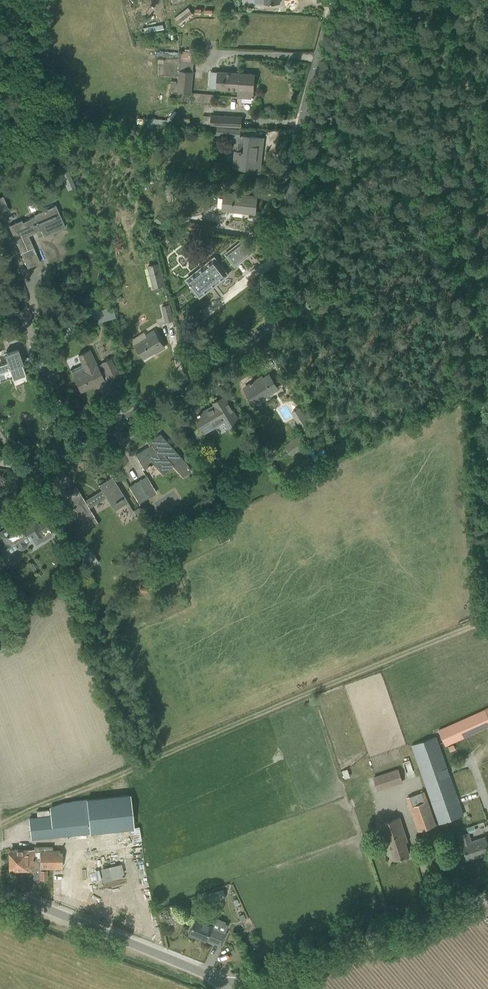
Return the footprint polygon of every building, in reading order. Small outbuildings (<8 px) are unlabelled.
[(180,24),(193,14),(188,7),(175,17),(180,24)] [(179,68),(177,91),(191,92),(193,69),(179,68)] [(223,89),(237,90),(238,73),(217,72),(216,89),(223,89)] [(238,73),(237,90),(237,97),(253,98),(255,74),(238,73)] [(242,117),(211,115),(210,125),(241,127),(242,117)] [(240,129),(215,127),(214,134),(232,135),(239,136),(239,135),(240,129)] [(232,135),(231,142),(238,143),(237,151),(234,151),(232,165),(239,167),(250,168),(260,169),(261,160),(259,160),(261,137),(251,136),(244,135),(239,135),(239,136),(232,135)] [(67,166),(59,169),(64,180),(72,177),(67,166)] [(256,197),(247,196),(223,194),(222,211),(245,212),(255,213),(256,197)] [(0,197),(0,211),(8,207),(3,195),(0,197)] [(65,227),(61,218),(55,205),(32,214),(33,217),(20,222),(19,219),(8,224),(27,268),(40,262),(28,236),(41,230),(43,236),(65,227)] [(187,229),(214,233),(216,225),(200,222),(200,224),(188,222),(187,229)] [(252,252),(243,240),(225,254),(235,266),(252,252)] [(215,257),(186,279),(194,289),(200,297),(208,290),(206,287),(217,279),(219,281),(228,275),(222,267),(215,257)] [(148,265),(153,289),(166,286),(160,262),(148,265)] [(306,307),(312,309),(314,302),(307,300),(306,307)] [(173,320),(169,304),(162,306),(166,322),(173,320)] [(93,310),(96,322),(113,317),(111,306),(93,310)] [(63,329),(57,332),(59,337),(65,335),(63,329)] [(154,329),(134,342),(144,358),(154,352),(154,353),(165,346),(154,329)] [(9,369),(13,380),(26,375),(22,364),(23,363),(18,349),(4,353),(7,361),(0,364),(0,372),(9,369)] [(105,382),(101,373),(97,365),(96,366),(89,350),(78,356),(82,365),(70,370),(80,391),(93,385),(94,387),(105,382)] [(110,359),(102,362),(110,380),(118,376),(110,359)] [(257,380),(244,388),(249,396),(252,400),(254,404),(279,388),(276,383),(271,374),(258,382),(257,380)] [(195,417),(200,425),(204,433),(224,421),(227,428),(239,421),(229,405),(224,396),(214,402),(215,404),(195,417)] [(10,435),(22,430),(16,415),(4,419),(10,435)] [(186,463),(160,434),(147,442),(149,446),(135,454),(144,469),(151,465),(150,463),(153,462),(163,473),(173,465),(183,476),(191,471),(186,463)] [(124,497),(115,482),(110,473),(108,474),(111,477),(98,485),(102,491),(85,502),(76,487),(65,493),(70,502),(86,529),(96,523),(87,508),(104,498),(108,506),(111,505),(114,510),(127,502),(124,497)] [(156,492),(147,476),(135,483),(145,499),(156,492)] [(136,516),(143,512),(140,507),(133,510),(136,516)] [(132,510),(123,511),(124,521),(134,520),(132,510)] [(7,567),(18,560),(12,550),(17,548),(18,548),(19,549),(21,549),(22,549),(24,549),(25,548),(26,547),(27,545),(27,544),(27,542),(27,541),(31,538),(36,544),(42,540),(43,541),(55,533),(47,520),(38,526),(34,521),(25,526),(21,519),(12,525),(11,523),(5,527),(6,529),(0,532),(0,538),(2,542),(0,543),(0,545),(2,548),(0,550),(0,557),(7,567)] [(438,729),(446,746),(487,727),(487,707),(438,729)] [(462,814),(434,736),(411,744),(439,823),(462,814)] [(398,768),(373,776),(378,791),(403,782),(398,768)] [(34,818),(29,818),(32,838),(133,827),(129,795),(92,798),(91,799),(87,799),(78,800),(62,803),(54,806),(55,813),(52,813),(52,816),(34,818)] [(418,830),(436,824),(427,800),(410,807),(418,830)] [(409,854),(406,845),(404,840),(407,839),(399,815),(380,821),(387,842),(389,841),(391,849),(395,859),(409,854)] [(487,852),(487,844),(485,836),(471,841),(468,833),(461,835),(464,844),(463,844),(468,859),(476,856),(487,852)] [(27,867),(33,867),(34,850),(33,850),(33,849),(13,850),(13,852),(9,852),(10,867),(13,867),(13,869),(27,869),(27,867)] [(46,868),(61,868),(60,850),(34,850),(33,867),(40,867),(40,878),(46,878),(46,868)] [(105,881),(126,876),(122,862),(101,868),(105,881)] [(210,902),(225,897),(223,889),(208,893),(210,902)] [(193,919),(192,924),(188,933),(205,940),(205,939),(221,946),(226,933),(210,926),(210,925),(193,919)]
